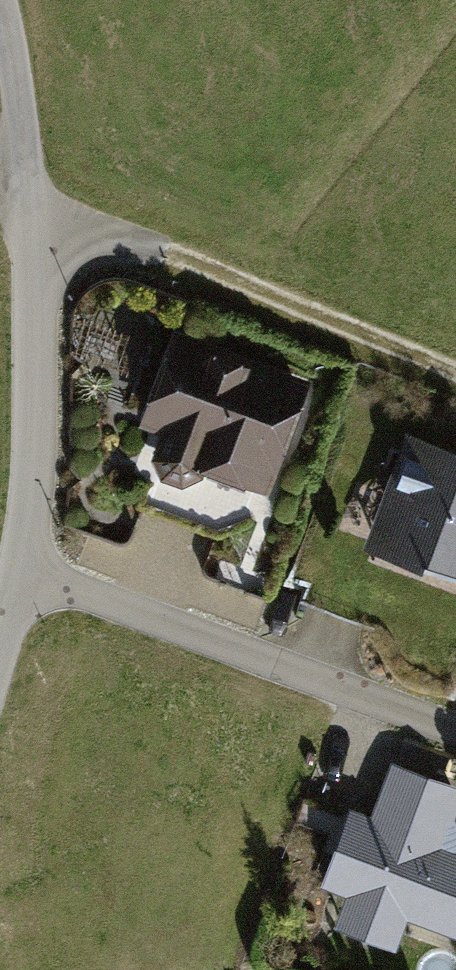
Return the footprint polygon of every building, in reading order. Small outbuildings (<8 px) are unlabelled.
[(319,381),(178,331),(140,435),(164,443),(156,467),(163,486),(181,495),(203,485),(273,510),(319,381)] [(408,447),(367,561),(455,593),(455,464),(408,447)] [(349,817),(321,895),(345,904),(334,935),(400,958),(412,927),(455,943),(455,858),(446,854),(455,826),(455,798),(391,775),(373,825),(349,817)]
